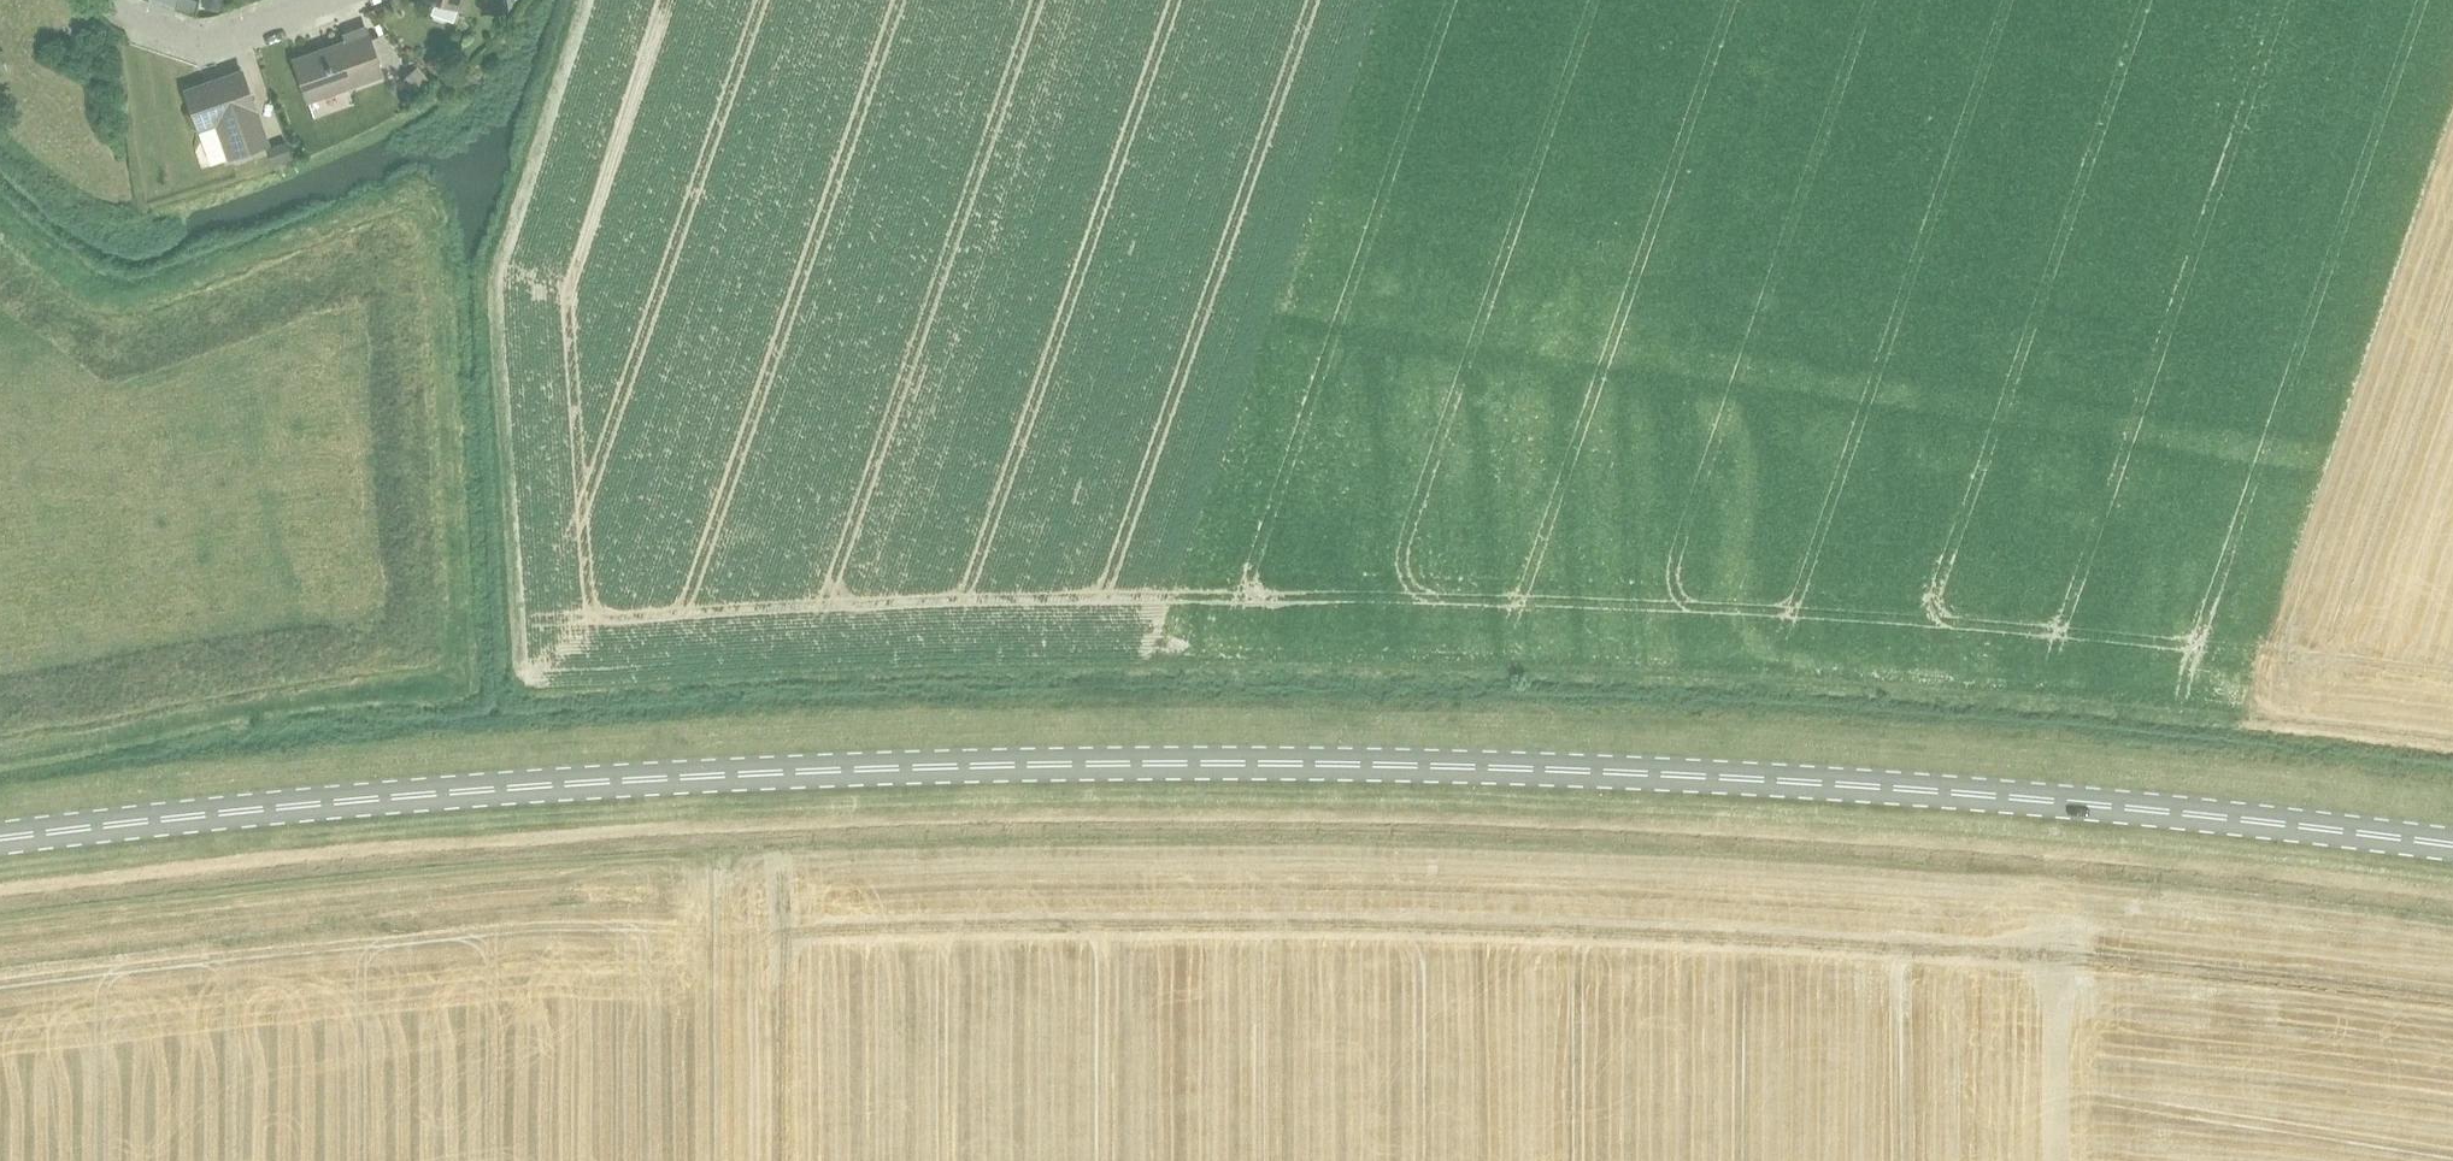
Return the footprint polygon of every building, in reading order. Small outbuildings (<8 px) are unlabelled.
[(175,9),(192,14),(196,1),(194,0),(178,0),(175,9)] [(200,6),(216,11),(219,0),(202,0),(200,6)] [(307,100),(382,74),(365,26),(343,34),(346,41),(293,59),(307,100)] [(435,57),(423,67),(433,79),(444,69),(435,57)] [(229,158),(268,145),(241,70),(184,90),(198,129),(216,123),(229,158)] [(409,72),(400,81),(411,94),(421,85),(409,72)] [(282,145),(265,151),(271,167),(288,161),(282,145)]
